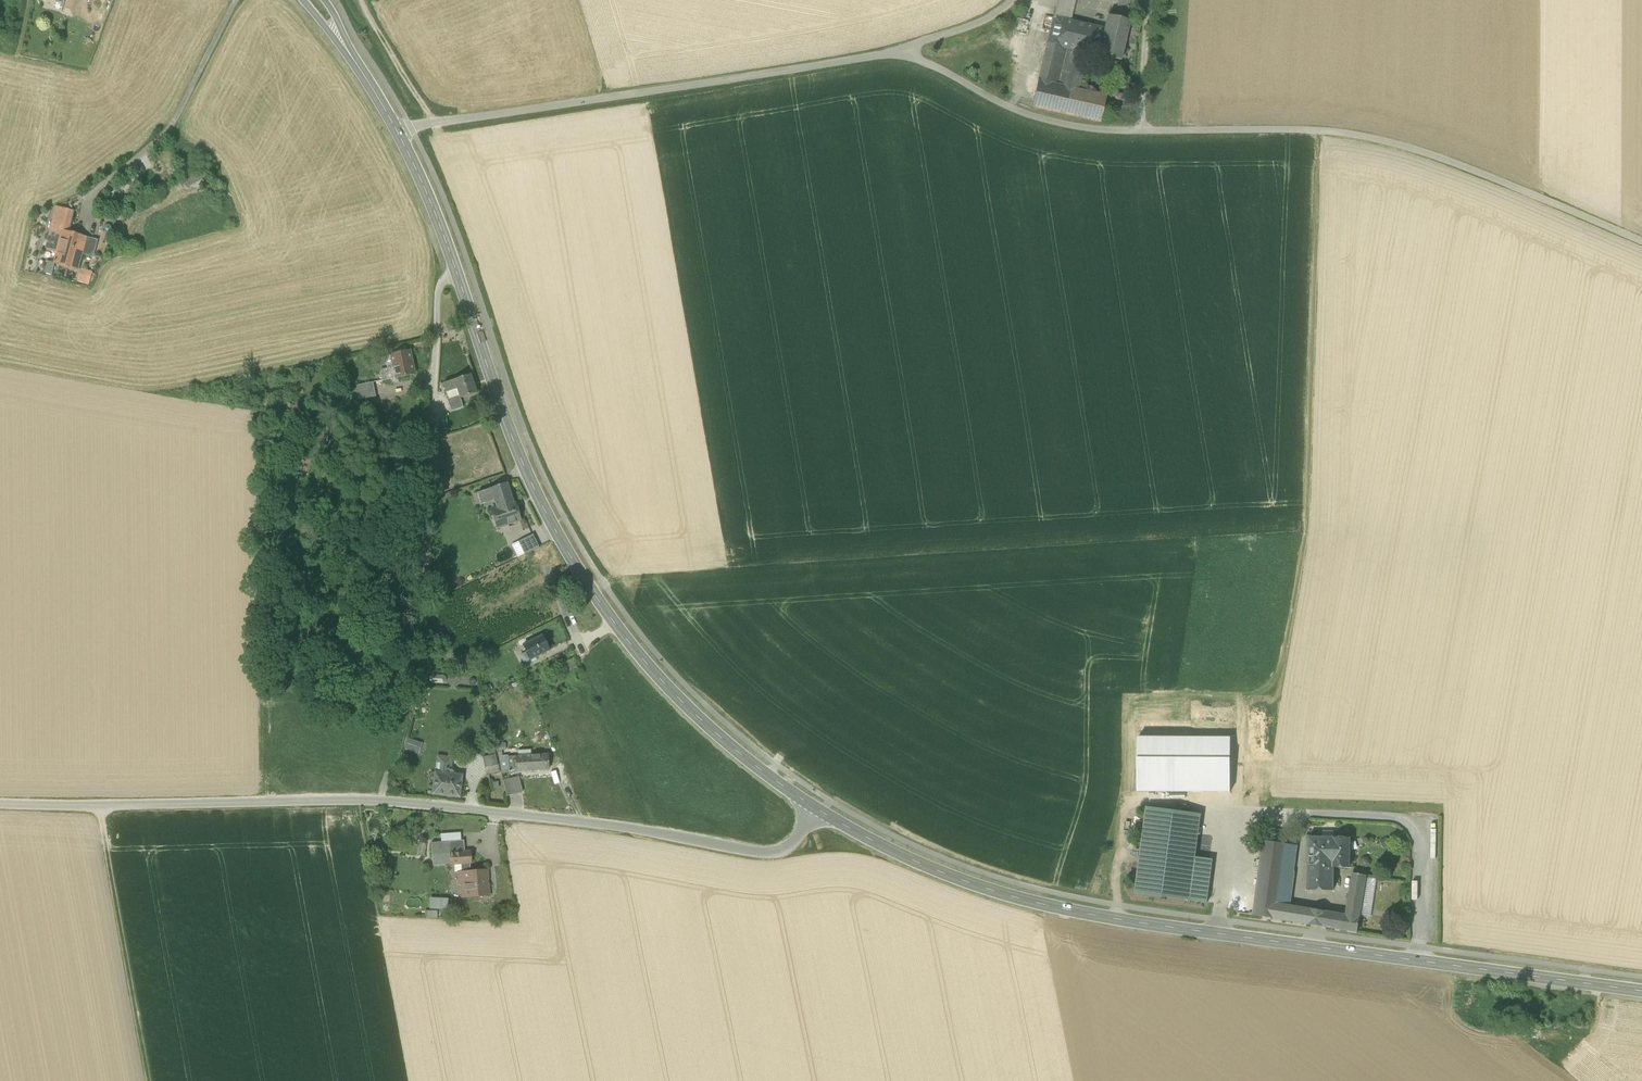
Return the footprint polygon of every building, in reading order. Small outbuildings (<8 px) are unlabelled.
[(1070,22),(1075,0),(1058,0),(1054,18),(1070,22)] [(1118,5),(1117,13),(1127,15),(1129,7),(1118,5)] [(1126,21),(1127,15),(1117,13),(1109,11),(1108,17),(1126,21)] [(1108,17),(1104,30),(1098,56),(1121,61),(1130,22),(1126,21),(1108,17)] [(1087,53),(1098,56),(1104,30),(1070,22),(1054,18),(1047,43),(1087,53)] [(1047,43),(1038,80),(1079,89),(1087,53),(1047,43)] [(1107,96),(1079,89),(1038,80),(1032,107),(1100,123),(1107,96)] [(45,250),(57,253),(63,231),(68,232),(69,228),(65,227),(68,213),(68,212),(55,209),(45,250)] [(75,211),(69,210),(68,212),(68,213),(65,227),(69,228),(68,232),(69,233),(75,211)] [(69,233),(68,232),(63,231),(57,253),(54,263),(55,263),(77,270),(82,253),(83,250),(86,237),(69,233)] [(83,250),(94,253),(98,240),(86,237),(83,250)] [(54,265),(55,263),(54,263),(49,262),(48,262),(45,274),(52,275),(54,266),(54,265)] [(78,281),(90,285),(94,271),(83,267),(78,281)] [(392,355),(395,368),(397,378),(414,374),(410,351),(392,355)] [(383,381),(397,378),(395,368),(381,371),(383,381)] [(459,395),(461,399),(477,393),(471,375),(454,380),(457,389),(459,395)] [(443,384),(446,392),(457,389),(454,380),(443,384)] [(373,382),(356,385),(358,399),(376,396),(373,382)] [(447,400),(451,412),(464,408),(461,399),(459,395),(447,400)] [(494,497),(497,508),(514,503),(514,502),(507,483),(478,493),(480,502),(494,497)] [(514,502),(514,503),(497,508),(492,510),(498,528),(520,520),(514,502)] [(518,542),(525,555),(539,548),(533,535),(518,542)] [(518,558),(525,555),(518,542),(511,545),(518,558)] [(524,645),(531,660),(550,650),(542,636),(524,645)] [(574,659),(564,664),(567,672),(578,668),(574,659)] [(523,685),(515,688),(518,694),(526,690),(523,685)] [(403,748),(419,754),(423,743),(407,737),(403,748)] [(1231,738),(1138,738),(1138,792),(1231,792),(1231,738)] [(498,758),(500,757),(502,757),(503,757),(502,750),(506,750),(506,743),(495,744),(498,758)] [(483,757),(485,768),(498,765),(496,754),(483,757)] [(531,756),(525,756),(526,771),(549,770),(548,755),(533,756),(531,756)] [(434,793),(459,796),(461,776),(457,775),(457,773),(453,769),(451,768),(452,758),(438,756),(434,793)] [(502,773),(510,772),(508,757),(510,757),(510,756),(503,757),(502,757),(500,757),(502,773)] [(517,772),(526,771),(525,756),(518,757),(516,757),(517,772)] [(516,757),(510,757),(508,757),(510,772),(517,772),(516,757)] [(499,771),(498,765),(485,768),(487,774),(499,771)] [(503,780),(507,796),(523,792),(519,777),(503,780)] [(1136,893),(1190,901),(1195,857),(1201,814),(1147,807),(1136,893)] [(1253,916),(1311,925),(1314,910),(1291,906),(1280,904),(1288,844),(1287,844),(1289,833),(1265,829),(1253,916)] [(443,834),(444,842),(450,841),(463,841),(463,833),(443,834)] [(1308,890),(1333,891),(1334,867),(1350,868),(1350,838),(1309,838),(1308,890)] [(463,841),(450,841),(450,853),(465,852),(464,840),(463,841)] [(451,863),(450,853),(450,841),(444,842),(432,843),(433,864),(451,863)] [(427,844),(420,843),(418,855),(424,856),(427,844)] [(1298,846),(1288,844),(1280,904),(1291,906),(1295,872),(1294,872),(1298,846)] [(461,863),(462,872),(471,871),(470,863),(471,863),(471,851),(465,852),(450,853),(451,863),(451,864),(461,863)] [(1213,860),(1195,857),(1190,901),(1207,903),(1213,860)] [(488,870),(471,871),(462,872),(458,872),(459,885),(463,885),(464,898),(490,896),(489,883),(488,883),(488,880),(488,870)] [(1346,915),(1323,912),(1320,926),(1357,933),(1360,917),(1366,878),(1366,876),(1353,874),(1346,915)] [(1376,879),(1366,878),(1360,917),(1370,918),(1376,879)] [(449,898),(430,898),(430,909),(448,910),(449,898)] [(1311,925),(1320,926),(1323,912),(1314,910),(1311,925)]
